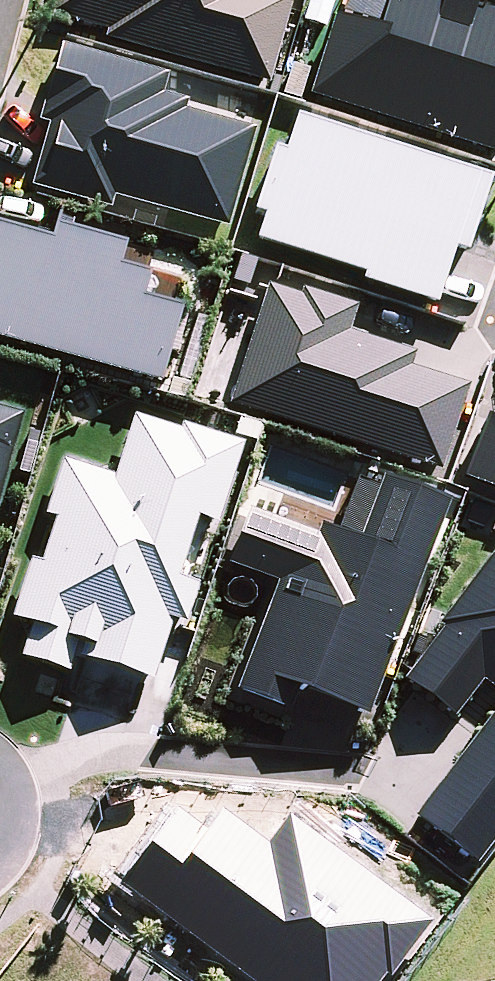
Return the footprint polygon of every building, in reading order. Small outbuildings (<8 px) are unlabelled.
[(104,38),(268,84),(292,0),(53,0),(50,14),(106,32),(104,38)] [(307,95),(494,153),(494,15),(475,9),(479,0),(389,0),(379,30),(333,16),(307,95)] [(38,121),(49,125),(33,185),(111,209),(115,197),(227,228),(255,130),(185,110),(187,102),(162,94),(167,77),(60,47),(38,121)] [(263,216),(255,239),(371,275),(369,282),(436,304),(454,250),(467,253),(490,180),(295,117),(284,150),(273,147),(252,212),(263,216)] [(161,383),(183,308),(144,298),(151,274),(120,266),(126,246),(55,226),(50,241),(0,227),(0,337),(161,383)] [(267,286),(230,403),(442,471),(468,387),(410,369),(415,354),(348,333),(357,307),(301,289),(298,297),(267,286)] [(0,398),(0,491),(23,404),(0,398)] [(10,618),(31,625),(20,658),(69,673),(78,642),(82,643),(77,657),(153,680),(172,620),(186,624),(199,584),(178,578),(198,519),(218,526),(245,442),(181,423),(179,429),(133,414),(114,475),(62,459),(44,516),(55,520),(41,561),(30,557),(10,618)] [(463,476),(494,488),(494,419),(485,415),(463,476)] [(229,564),(276,582),(235,691),(289,711),(297,690),(368,717),(451,499),(366,470),(362,481),(357,479),(339,529),(320,523),(316,535),(250,510),(229,564)] [(437,624),(442,628),(404,678),(453,717),(483,681),(494,690),(494,548),(437,624)] [(413,815),(475,864),(494,839),(494,712),(413,815)]
